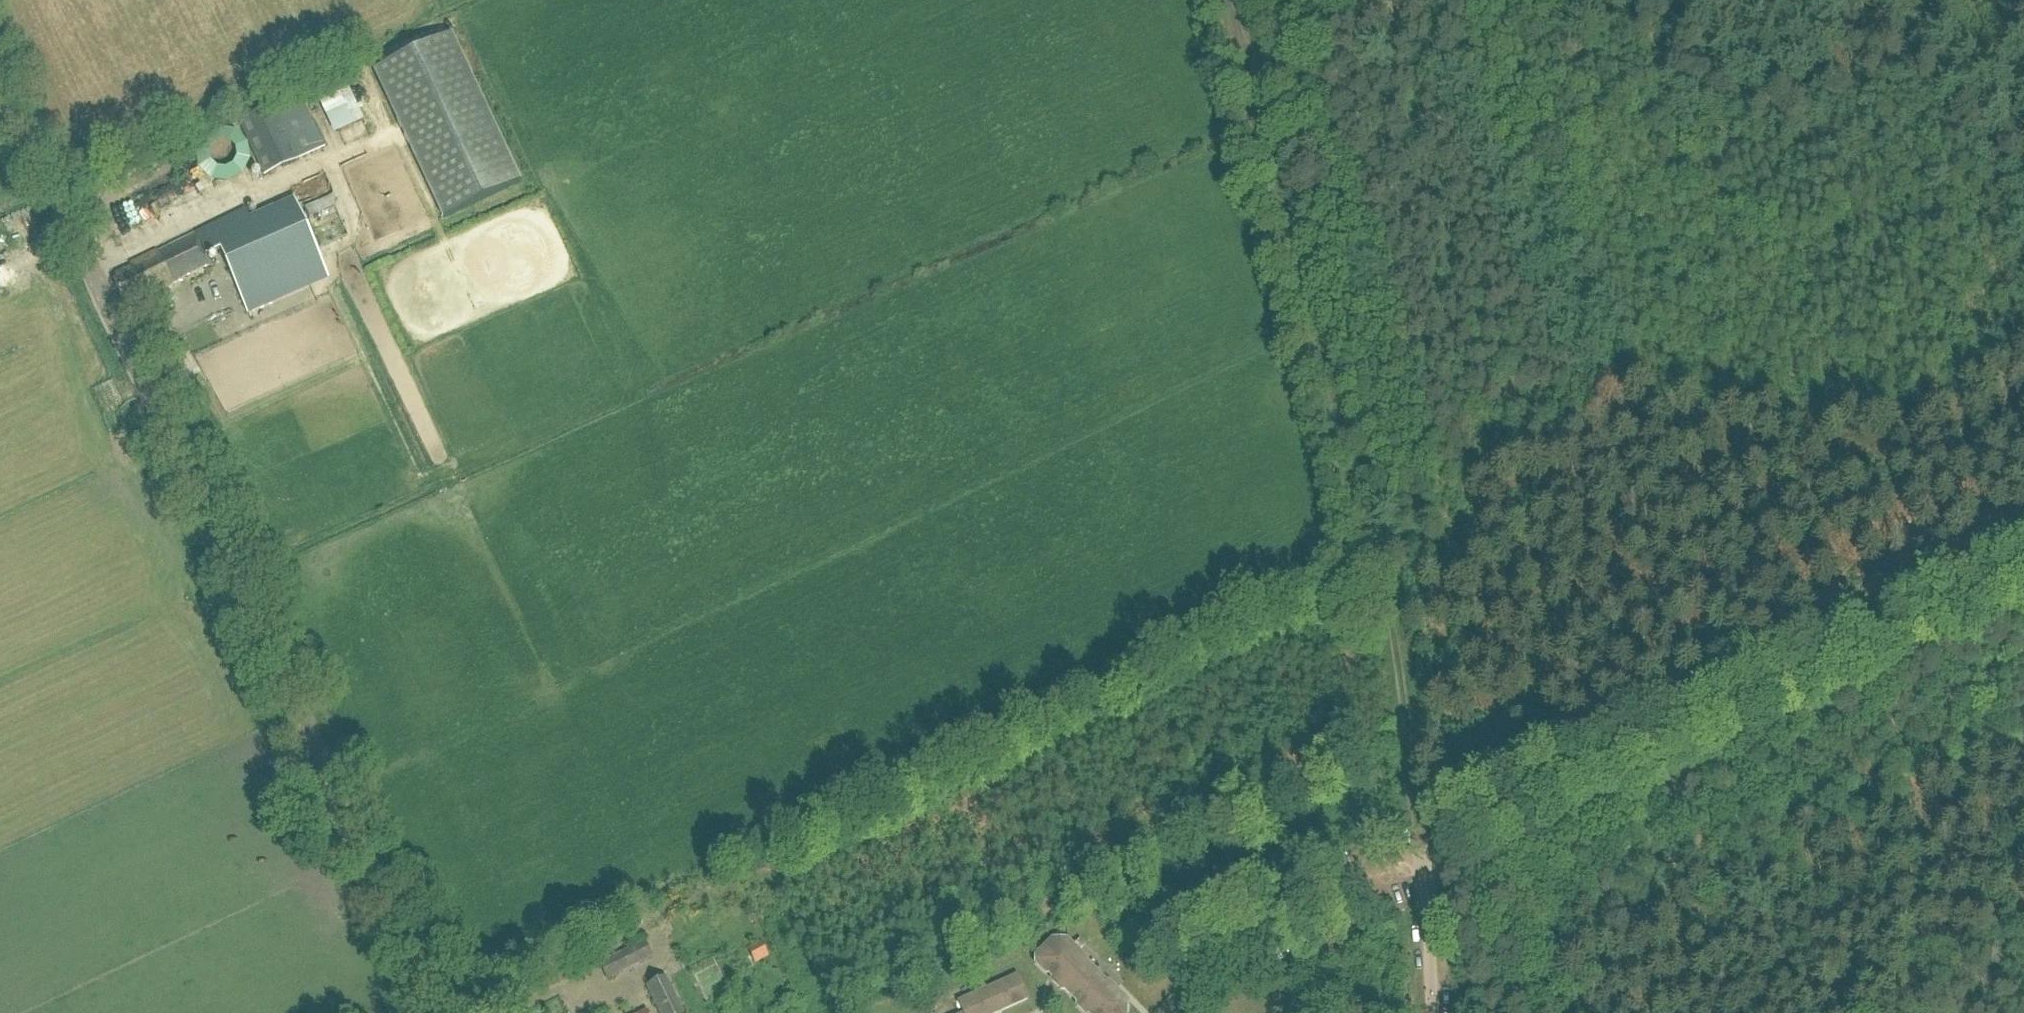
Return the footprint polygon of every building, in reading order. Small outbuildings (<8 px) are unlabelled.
[(427,220),(503,184),(434,36),(357,72),(427,220)] [(349,77),(338,82),(333,71),(313,79),(332,126),(363,114),(349,77)] [(238,123),(263,178),(301,161),(275,106),(238,123)] [(173,152),(181,175),(190,172),(185,155),(193,153),(191,146),(173,152)] [(99,250),(107,268),(205,222),(190,190),(166,202),(167,203),(116,227),(122,239),(99,250)] [(331,196),(304,208),(309,220),(316,217),(318,223),(334,216),(331,210),(336,208),(331,196)] [(135,271),(114,281),(125,305),(222,259),(247,313),(307,285),(304,279),(324,270),(301,215),(281,223),(280,221),(255,233),(243,208),(131,263),(135,271)] [(17,227),(12,217),(0,223),(0,246),(2,250),(14,244),(9,232),(17,227)] [(1071,998),(1094,973),(1082,962),(1084,960),(1078,953),(1086,945),(1080,939),(1072,947),(1065,940),(1053,940),(1035,958),(1035,966),(1045,976),(1047,974),(1053,980),(1051,982),(1060,990),(1063,991),(1071,998)] [(631,950),(598,965),(605,981),(639,966),(631,950)] [(773,954),(761,959),(766,970),(778,965),(773,954)] [(1071,998),(1078,1006),(1077,1008),(1082,1012),(1126,1012),(1126,1002),(1107,983),(1105,985),(1094,973),(1071,998)] [(1027,1001),(1016,977),(985,991),(981,981),(978,982),(982,992),(957,1003),(962,1012),(1000,1012),(1027,1001)] [(646,990),(637,994),(645,1012),(642,1012),(681,1012),(664,978),(645,987),(646,990)]
